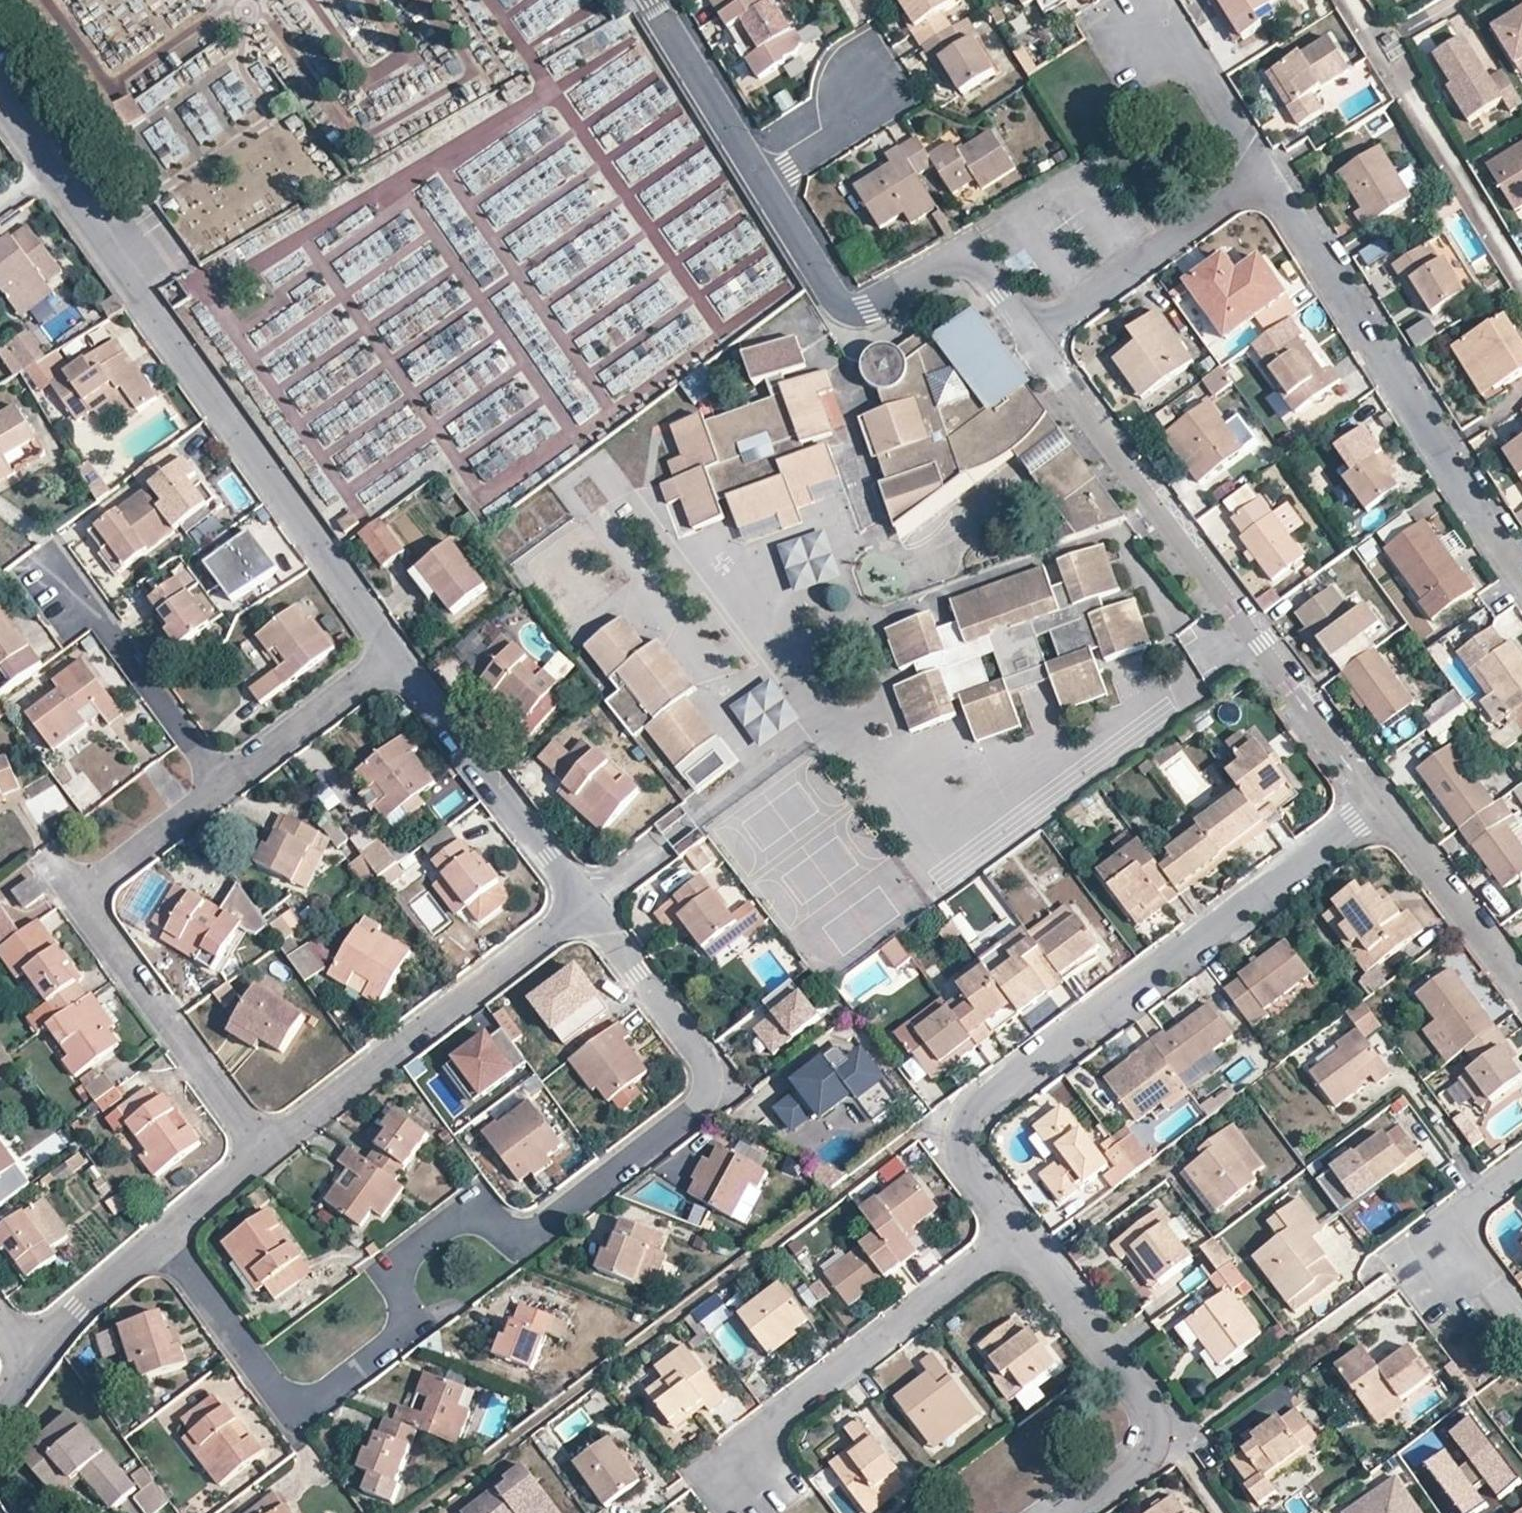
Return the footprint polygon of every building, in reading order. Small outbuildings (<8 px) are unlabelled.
[(721,17),(748,0),(710,0),(721,17)] [(758,78),(785,61),(784,59),(806,44),(797,29),(793,31),(775,1),(770,4),(768,0),(748,0),(721,17),(728,29),(733,26),(751,56),(746,60),(758,78)] [(922,47),(952,29),(941,12),(954,3),(952,0),(898,0),(907,15),(903,17),(922,47)] [(1027,9),(1041,0),(1021,0),(1027,9)] [(1241,39),(1261,26),(1256,17),(1270,8),(1283,0),(1208,0),(1213,9),(1220,5),(1241,39)] [(1241,39),(1220,5),(1213,9),(1235,43),(1241,39)] [(1270,8),(1256,17),(1261,26),(1275,17),(1270,8)] [(1519,13),(1492,31),(1515,68),(1521,63),(1521,18),(1519,13)] [(976,38),(965,21),(952,29),(922,47),(946,86),(952,83),(960,94),(993,73),(972,40),(976,38)] [(1268,76),(1300,126),(1323,112),(1312,95),(1349,71),(1328,37),(1268,76)] [(1489,81),(1462,39),(1433,57),(1451,87),(1446,89),(1467,123),(1502,102),(1509,113),(1521,105),(1501,73),(1489,81)] [(90,112),(112,143),(147,117),(132,97),(116,108),(109,99),(90,112)] [(901,149),(918,176),(936,166),(953,195),(977,181),(982,189),(1015,169),(991,131),(957,152),(952,142),(928,157),(918,139),(901,149)] [(1487,168),(1514,211),(1521,207),(1521,146),(1487,168)] [(855,189),(880,228),(905,213),(910,222),(936,206),(918,176),(901,149),(886,159),(891,166),(855,189)] [(1410,199),(1379,149),(1338,174),(1361,211),(1355,215),(1363,228),(1410,199)] [(23,318),(54,295),(47,285),(31,264),(47,252),(28,228),(4,246),(0,249),(0,288),(23,318)] [(1392,267),(1418,307),(1424,303),(1432,315),(1465,293),(1444,260),(1435,266),(1422,247),(1392,267)] [(31,264),(47,285),(63,274),(47,252),(31,264)] [(1194,291),(1226,336),(1253,316),(1284,294),(1258,259),(1235,276),(1223,259),(1189,284),(1194,291)] [(1194,291),(1189,284),(1184,288),(1189,295),(1194,291)] [(1189,295),(1184,288),(1171,297),(1176,304),(1189,295)] [(1296,312),(1284,294),(1253,316),(1266,334),(1289,317),(1296,312)] [(104,310),(111,319),(118,315),(111,305),(104,310)] [(896,529),(946,493),(941,479),(947,479),(954,478),(961,476),(970,475),(982,471),(994,465),(1007,458),(1019,449),(1030,439),(1040,428),(1046,420),(1050,415),(1020,375),(1013,381),(1011,362),(976,313),(933,344),(908,361),(907,359),(905,357),(903,354),(901,352),(898,350),(892,348),(885,347),(879,348),(873,351),(868,355),(865,360),(863,365),(862,370),(863,375),(865,380),(868,385),(873,389),(878,392),(885,411),(865,418),(887,483),(880,485),(896,529)] [(1125,353),(1153,391),(1193,361),(1157,313),(1130,334),(1137,344),(1125,353)] [(1487,404),(1506,392),(1503,386),(1521,374),(1521,343),(1504,316),(1452,349),(1487,404)] [(1266,360),(1298,338),(1302,335),(1289,317),(1266,334),(1253,343),(1266,360)] [(767,347),(795,338),(790,324),(762,333),(767,347)] [(924,332),(898,350),(901,352),(903,354),(905,357),(907,359),(908,361),(933,344),(924,332)] [(610,395),(689,352),(679,333),(638,356),(635,350),(597,371),(610,395)] [(8,347),(25,371),(43,358),(26,335),(8,347)] [(773,397),(783,394),(781,387),(786,385),(782,375),(805,367),(795,338),(767,347),(744,356),(754,385),(766,381),(773,397)] [(1260,365),(1294,412),(1339,379),(1331,368),(1323,373),(1298,338),(1266,360),(1260,365)] [(58,352),(37,365),(52,386),(78,422),(95,410),(122,390),(139,411),(156,399),(114,341),(71,372),(58,352)] [(15,378),(21,375),(26,372),(25,371),(8,347),(0,353),(0,356),(15,378)] [(1153,391),(1125,353),(1115,360),(1144,397),(1153,391)] [(1011,362),(1013,381),(1020,375),(1011,362)] [(37,365),(26,372),(42,394),(52,386),(37,365)] [(707,367),(681,380),(691,400),(717,388),(707,367)] [(1203,383),(1213,398),(1232,385),(1221,370),(1203,383)] [(681,456),(667,462),(673,479),(660,484),(667,502),(680,497),(692,528),(723,518),(717,502),(729,498),(740,529),(778,515),(783,529),(801,522),(796,509),(813,503),(808,487),(838,477),(827,445),(805,453),(801,442),(832,432),(818,393),(831,388),(825,371),(786,385),(781,387),(783,394),(773,397),(756,403),(706,422),(704,415),(671,427),(681,456)] [(122,390),(95,410),(102,419),(120,405),(129,418),(139,411),(122,390)] [(1243,449),(1208,402),(1169,431),(1196,466),(1190,470),(1199,483),(1243,449)] [(15,474),(5,458),(35,439),(15,407),(0,417),(0,483),(15,474)] [(982,471),(970,475),(961,476),(954,478),(947,479),(941,479),(946,493),(896,529),(905,542),(1018,458),(1056,432),(1059,428),(1050,415),(1046,420),(1040,428),(1030,439),(1019,449),(1007,458),(994,465),(982,471)] [(1041,490),(1080,463),(1083,460),(1059,428),(1056,432),(1077,459),(1038,487),(1041,490)] [(1344,480),(1367,512),(1399,489),(1391,478),(1397,474),(1365,429),(1338,448),(1355,472),(1344,480)] [(1077,459),(1056,432),(1018,458),(1038,487),(1077,459)] [(1505,453),(1521,480),(1521,442),(1505,453)] [(159,455),(133,474),(145,491),(150,487),(163,505),(180,528),(216,500),(186,460),(182,463),(170,447),(159,455)] [(1096,479),(1083,460),(1080,463),(1041,490),(1054,509),(1067,526),(1075,538),(1126,521),(1096,479)] [(78,472),(95,502),(110,491),(90,463),(78,472)] [(1240,506),(1257,493),(1249,482),(1232,495),(1240,506)] [(110,545),(127,567),(180,528),(163,505),(158,508),(145,491),(90,534),(103,551),(110,545)] [(1241,539),(1274,581),(1305,557),(1289,537),(1272,514),(1260,499),(1234,518),(1247,534),(1241,539)] [(216,500),(180,528),(186,536),(223,508),(216,500)] [(1287,503),(1272,514),(1289,537),(1305,525),(1287,503)] [(338,523),(346,533),(359,522),(350,512),(338,523)] [(382,518),(360,535),(383,568),(406,552),(382,518)] [(1473,589),(1425,522),(1386,550),(1423,602),(1419,603),(1431,619),(1473,589)] [(474,528),(477,533),(484,529),(480,524),(474,528)] [(1075,538),(1067,526),(1052,536),(1058,545),(1075,538)] [(793,591),(841,575),(825,528),(777,544),(793,591)] [(256,530),(252,532),(279,572),(283,569),(256,530)] [(252,532),(209,561),(234,598),(279,572),(252,532)] [(439,595),(453,612),(485,586),(452,542),(418,569),(439,595)] [(127,567),(110,545),(103,551),(99,554),(116,576),(120,573),(127,567)] [(1120,590),(1108,558),(1104,548),(1058,563),(1065,585),(1050,590),(1044,571),(1011,582),(976,593),(951,602),(959,624),(937,631),(932,616),(888,631),(900,669),(915,665),(920,680),(895,688),(902,711),(911,732),(955,716),(951,701),(960,698),(977,743),(1020,727),(1009,695),(1003,681),(990,686),(980,658),(994,653),(1036,638),(1050,632),(1060,660),(1046,665),(1051,678),(1063,711),(1106,695),(1090,650),(1100,646),(1105,661),(1150,644),(1135,601),(1105,613),(1100,597),(1120,590)] [(439,595),(418,569),(410,575),(431,602),(439,595)] [(158,618),(180,649),(225,615),(192,570),(151,601),(161,616),(158,618)] [(1322,648),(1342,673),(1374,649),(1378,647),(1366,632),(1377,624),(1353,591),(1342,600),(1333,588),(1297,615),(1307,629),(1322,648)] [(1272,590),(1257,601),(1265,612),(1280,601),(1272,590)] [(334,648),(313,619),(306,623),(297,610),(259,637),(270,653),(277,648),(288,663),(251,692),(260,704),(334,648)] [(2,696),(42,665),(19,633),(16,636),(0,615),(0,693),(2,696)] [(686,698),(697,690),(660,641),(649,649),(625,617),(585,646),(620,691),(606,702),(633,738),(646,729),(686,698)] [(1521,734),(1521,656),(1512,642),(1505,646),(1493,628),(1457,654),(1470,672),(1478,666),(1496,692),(1480,704),(1496,727),(1509,717),(1521,734)] [(1322,648),(1307,629),(1300,634),(1315,654),(1322,648)] [(338,638),(344,647),(350,643),(343,634),(338,638)] [(521,726),(554,687),(557,684),(543,672),(537,679),(521,665),(527,658),(501,635),(471,669),(484,680),(477,688),(521,726)] [(1003,681),(1009,695),(1051,678),(1046,665),(1036,638),(994,653),(1003,681)] [(1521,656),(1521,644),(1518,638),(1512,642),(1521,656)] [(1342,673),(1381,727),(1414,703),(1374,649),(1342,673)] [(59,691),(27,716),(54,752),(89,726),(80,714),(94,704),(103,716),(110,725),(123,715),(81,661),(53,682),(59,691)] [(759,746),(800,718),(770,676),(730,705),(759,746)] [(554,687),(521,726),(530,734),(564,696),(554,687)] [(686,698),(646,729),(668,759),(670,758),(710,729),(686,698)] [(89,726),(103,716),(94,704),(80,714),(89,726)] [(717,738),(710,729),(670,758),(668,759),(676,769),(717,738)] [(375,807),(385,820),(403,806),(418,794),(435,782),(412,752),(417,748),(405,732),(356,771),(369,787),(370,788),(376,784),(387,798),(375,807)] [(1240,792),(1268,829),(1282,818),(1273,806),(1293,792),(1256,743),(1250,747),(1241,734),(1226,745),(1241,765),(1227,775),(1240,792)] [(540,759),(553,773),(571,752),(557,739),(540,759)] [(560,793),(603,829),(639,789),(582,740),(571,752),(553,773),(566,785),(560,793)] [(1417,771),(1460,828),(1495,803),(1452,745),(1417,771)] [(91,771),(109,763),(103,750),(85,758),(91,771)] [(19,790),(6,758),(0,760),(0,798),(19,790)] [(369,787),(358,795),(371,810),(375,807),(387,798),(376,784),(370,788),(369,787)] [(1199,830),(1224,862),(1268,829),(1240,792),(1197,825),(1199,830)] [(425,802),(418,794),(403,806),(409,814),(425,802)] [(1504,889),(1521,876),(1521,847),(1505,823),(1511,816),(1499,800),(1495,803),(1460,828),(1504,889)] [(685,815),(677,805),(652,825),(659,835),(685,815)] [(260,866),(296,885),(313,850),(321,835),(292,819),(283,835),(276,850),(270,847),(260,866)] [(274,829),(265,844),(270,847),(276,850),(283,835),(278,831),(274,829)] [(704,839),(697,830),(671,850),(678,859),(704,839)] [(1161,871),(1179,894),(1224,862),(1199,830),(1168,853),(1174,861),(1161,871)] [(408,855),(392,836),(382,845),(378,840),(360,853),(362,856),(376,875),(378,877),(397,864),(408,855)] [(1097,873),(1137,926),(1179,894),(1161,871),(1139,841),(1097,873)] [(481,870),(460,842),(433,862),(444,878),(466,907),(467,907),(479,922),(511,898),(498,882),(486,866),(481,870)] [(313,850),(296,885),(307,890),(324,855),(313,850)] [(689,861),(698,872),(710,862),(701,851),(689,861)] [(351,864),(365,883),(376,875),(362,856),(351,864)] [(378,877),(386,887),(404,873),(397,864),(378,877)] [(654,914),(667,929),(673,924),(680,918),(692,934),(699,942),(731,915),(700,877),(654,914)] [(466,907),(444,878),(433,886),(455,915),(466,907)] [(14,893),(25,909),(44,895),(32,879),(14,893)] [(270,925),(238,882),(220,912),(175,885),(153,923),(167,932),(202,952),(197,961),(212,970),(237,928),(249,935),(258,937),(270,925)] [(1323,920),(1346,952),(1350,949),(1366,971),(1420,931),(1406,911),(1400,915),(1390,902),(1384,906),(1371,888),(1363,894),(1358,888),(1332,906),(1336,910),(1323,920)] [(731,915),(699,942),(712,959),(745,934),(747,938),(767,923),(750,902),(731,915)] [(1066,903),(1027,932),(1037,947),(1076,917),(1066,903)] [(5,945),(21,934),(0,905),(0,939),(5,945)] [(270,925),(283,943),(305,926),(291,908),(270,925)] [(951,922),(959,933),(968,927),(959,915),(951,921),(951,922)] [(363,997),(377,1006),(409,950),(377,931),(380,926),(364,916),(328,976),(346,987),(354,975),(371,985),(363,997)] [(1037,947),(1060,977),(1099,948),(1076,917),(1037,947)] [(692,934),(680,918),(673,924),(685,940),(692,934)] [(1519,939),(1521,937),(1521,918),(1510,927),(1519,939)] [(0,949),(0,951),(9,963),(49,934),(39,921),(21,934),(5,945),(0,949)] [(938,932),(947,944),(961,934),(959,933),(951,922),(938,932)] [(984,967),(1019,1014),(1063,981),(1060,977),(1037,947),(1027,932),(1023,927),(979,961),(984,967)] [(162,941),(197,961),(202,952),(167,932),(162,941)] [(49,934),(9,963),(20,978),(26,974),(47,1002),(28,1016),(40,1032),(48,1027),(58,1019),(87,998),(77,983),(81,981),(71,965),(49,934)] [(287,954),(304,979),(334,958),(318,934),(287,954)] [(882,950),(896,969),(911,958),(897,938),(882,950)] [(1225,989),(1252,1027),(1268,1015),(1264,1009),(1289,991),(1307,978),(1311,974),(1285,940),(1238,976),(1239,978),(1225,989)] [(947,1005),(977,1045),(1019,1014),(984,967),(960,986),(964,992),(947,1005)] [(1494,1027),(1450,969),(1415,995),(1434,1021),(1422,1030),(1441,1055),(1454,1045),(1460,1053),(1466,1048),(1494,1027)] [(371,985),(354,975),(346,987),(363,997),(371,985)] [(800,978),(772,999),(781,1012),(762,1027),(780,1052),(828,1015),(800,978)] [(1307,978),(1289,991),(1297,1001),(1314,988),(1307,978)] [(552,1026),(575,1055),(617,1023),(608,1011),(611,1009),(595,990),(589,994),(579,980),(535,1015),(546,1030),(552,1026)] [(214,993),(224,1008),(238,998),(227,983),(214,993)] [(262,1041),(282,1053),(303,1017),(255,987),(233,1023),(262,1041)] [(64,1063),(75,1077),(119,1045),(110,1033),(117,1027),(92,995),(87,998),(58,1019),(48,1027),(70,1059),(64,1063)] [(942,998),(893,1034),(908,1054),(911,1052),(932,1080),(946,1069),(941,1062),(956,1051),(961,1058),(977,1045),(947,1005),(942,998)] [(1390,1075),(1365,1041),(1382,1028),(1362,1001),(1345,1013),(1357,1031),(1337,1046),(1340,1051),(1310,1074),(1336,1109),(1365,1088),(1361,1083),(1373,1075),(1376,1080),(1378,1083),(1390,1075)] [(1150,1041),(1177,1077),(1213,1050),(1231,1036),(1207,1004),(1166,1035),(1163,1032),(1150,1041)] [(503,1029),(512,1042),(522,1035),(503,1009),(494,1016),(503,1029)] [(568,1061),(592,1091),(597,1087),(607,1102),(611,1098),(620,1110),(641,1094),(633,1082),(647,1071),(624,1040),(630,1035),(620,1021),(617,1023),(575,1055),(568,1061)] [(262,1041),(233,1023),(228,1032),(256,1050),(262,1041)] [(1491,1102),(1521,1079),(1521,1075),(1511,1061),(1501,1048),(1507,1043),(1494,1027),(1466,1048),(1478,1066),(1469,1073),(1491,1102)] [(512,1042),(503,1029),(490,1037),(488,1034),(455,1058),(481,1094),(527,1062),(512,1042)] [(1185,1088),(1177,1077),(1150,1041),(1137,1051),(1142,1058),(1107,1083),(1137,1123),(1152,1112),(1185,1088)] [(19,1069),(1,1043),(0,1044),(0,1083),(19,1069)] [(1501,1048),(1511,1061),(1517,1057),(1507,1043),(1501,1048)] [(1177,1077),(1185,1088),(1186,1088),(1187,1090),(1223,1063),(1213,1050),(1177,1077)] [(941,1062),(946,1069),(961,1058),(956,1051),(941,1062)] [(1102,1076),(1107,1083),(1142,1058),(1137,1051),(1102,1076)] [(850,1065),(829,1058),(811,1073),(816,1080),(776,1112),(791,1132),(809,1117),(812,1121),(840,1100),(857,1102),(874,1124),(901,1103),(862,1054),(850,1065)] [(481,1094),(455,1058),(447,1064),(473,1100),(481,1094)] [(1491,1102),(1469,1073),(1460,1080),(1482,1109),(1491,1102)] [(86,1089),(96,1103),(114,1089),(104,1075),(86,1089)] [(1361,1083),(1365,1088),(1376,1080),(1373,1075),(1361,1083)] [(1186,1088),(1185,1088),(1152,1112),(1156,1118),(1189,1093),(1187,1090),(1186,1088)] [(1229,1088),(1213,1100),(1219,1108),(1235,1096),(1229,1088)] [(96,1103),(103,1113),(121,1100),(114,1089),(96,1103)] [(142,1158),(156,1177),(199,1145),(164,1098),(158,1104),(148,1090),(107,1121),(116,1134),(128,1126),(138,1140),(148,1153),(142,1158)] [(1200,1107),(1207,1117),(1219,1108),(1213,1100),(1211,1098),(1200,1107)] [(481,1132),(521,1183),(551,1161),(548,1156),(562,1146),(528,1100),(497,1124),(495,1122),(481,1132)] [(366,1160),(394,1181),(427,1136),(388,1107),(365,1138),(377,1145),(366,1160)] [(1382,1132),(1397,1120),(1387,1107),(1372,1119),(1382,1132)] [(1064,1168),(1044,1183),(1058,1202),(1100,1171),(1112,1187),(1135,1170),(1118,1146),(1111,1138),(1097,1149),(1082,1131),(1079,1133),(1061,1109),(1047,1120),(1050,1124),(1037,1133),(1059,1163),(1064,1168)] [(1483,1137),(1463,1111),(1451,1120),(1471,1146),(1483,1137)] [(1050,1124),(1047,1120),(1034,1129),(1037,1133),(1050,1124)] [(73,1127),(83,1140),(90,1134),(80,1121),(73,1127)] [(1185,1170),(1216,1211),(1256,1180),(1251,1174),(1262,1166),(1231,1125),(1198,1150),(1204,1157),(1185,1170)] [(1111,1138),(1118,1146),(1132,1134),(1127,1127),(1111,1138)] [(1357,1155),(1356,1153),(1332,1170),(1356,1203),(1393,1175),(1402,1169),(1405,1173),(1422,1161),(1397,1127),(1357,1155)] [(438,1135),(446,1145),(452,1140),(445,1130),(438,1135)] [(1118,1146),(1135,1170),(1151,1159),(1132,1134),(1118,1146)] [(16,1167),(0,1143),(0,1178),(16,1167)] [(689,1193),(749,1227),(767,1194),(759,1189),(767,1174),(718,1147),(710,1161),(703,1158),(693,1178),(696,1180),(689,1193)] [(326,1201),(361,1226),(373,1210),(384,1217),(404,1188),(394,1181),(366,1160),(348,1148),(338,1162),(347,1168),(358,1176),(349,1189),(338,1182),(326,1201)] [(66,1164),(73,1172),(85,1163),(78,1155),(66,1164)] [(906,1172),(896,1158),(877,1173),(887,1186),(906,1172)] [(826,1192),(848,1175),(812,1160),(806,1175),(826,1192)] [(1064,1168),(1059,1163),(1040,1177),(1044,1183),(1064,1168)] [(349,1189),(358,1176),(347,1168),(338,1182),(349,1189)] [(1330,1168),(1317,1177),(1339,1209),(1352,1199),(1330,1168)] [(1402,1169),(1393,1175),(1396,1180),(1405,1173),(1402,1169)] [(1216,1211),(1185,1170),(1180,1174),(1210,1214),(1216,1211)] [(878,1233),(902,1265),(919,1252),(905,1235),(937,1210),(908,1174),(860,1211),(878,1233)] [(42,1182),(49,1192),(57,1184),(51,1176),(42,1182)] [(66,1186),(95,1224),(106,1218),(76,1179),(66,1186)] [(248,1197),(258,1211),(269,1201),(260,1188),(248,1197)] [(28,1276),(56,1255),(49,1245),(66,1233),(41,1198),(0,1228),(0,1249),(2,1251),(7,1247),(17,1262),(28,1276)] [(1253,1258),(1286,1301),(1314,1280),(1307,1272),(1325,1257),(1312,1240),(1322,1231),(1298,1199),(1267,1223),(1278,1238),(1253,1258)] [(1133,1251),(1159,1284),(1192,1259),(1179,1241),(1166,1226),(1171,1223),(1170,1222),(1160,1209),(1110,1247),(1121,1260),(1126,1256),(1127,1255),(1133,1251)] [(223,1245),(257,1292),(266,1285),(275,1298),(312,1272),(293,1244),(283,1250),(276,1241),(286,1234),(270,1212),(223,1245)] [(1187,1235),(1175,1218),(1170,1222),(1171,1223),(1166,1226),(1179,1241),(1187,1235)] [(597,1270),(651,1290),(666,1253),(658,1250),(664,1235),(622,1219),(616,1236),(610,1252),(604,1250),(597,1270)] [(1348,1225),(1361,1243),(1367,1237),(1355,1220),(1348,1225)] [(610,1233),(604,1250),(610,1252),(616,1236),(610,1233)] [(824,1275),(848,1306),(902,1265),(878,1233),(824,1275)] [(276,1241),(283,1250),(293,1244),(286,1234),(276,1241)] [(1208,1278),(1232,1261),(1214,1236),(1212,1237),(1198,1247),(1207,1260),(1199,1266),(1208,1278)] [(365,1249),(370,1257),(380,1250),(375,1244),(365,1249)] [(7,1247),(2,1251),(13,1265),(17,1262),(7,1247)] [(1159,1284),(1133,1251),(1127,1255),(1152,1289),(1159,1284)] [(1307,1272),(1314,1280),(1332,1267),(1325,1257),(1307,1272)] [(1208,1278),(1218,1291),(1229,1283),(1233,1289),(1246,1280),(1232,1261),(1208,1278)] [(1339,1276),(1332,1267),(1314,1280),(1286,1301),(1293,1310),(1339,1276)] [(819,1281),(809,1288),(819,1301),(829,1294),(819,1281)] [(739,1315),(769,1353),(796,1332),(810,1321),(780,1283),(739,1315)] [(1186,1323),(1218,1366),(1260,1334),(1229,1292),(1186,1323)] [(715,1296),(703,1305),(709,1313),(721,1304),(715,1296)] [(494,1355),(532,1370),(546,1333),(552,1318),(519,1305),(513,1322),(506,1338),(502,1337),(494,1355)] [(703,1305),(691,1314),(698,1322),(709,1313),(703,1305)] [(120,1327),(132,1365),(138,1362),(143,1378),(187,1364),(176,1328),(168,1331),(164,1314),(120,1327)] [(698,1322),(691,1314),(684,1320),(696,1335),(690,1340),(696,1347),(709,1337),(698,1322)] [(552,1318),(546,1333),(562,1339),(568,1324),(552,1318)] [(979,1344),(1004,1377),(1011,1372),(1027,1392),(1059,1367),(1030,1330),(1024,1335),(1012,1319),(979,1344)] [(508,1320),(502,1337),(506,1338),(513,1322),(508,1320)] [(796,1332),(769,1353),(773,1359),(801,1337),(796,1332)] [(648,1392),(674,1426),(704,1403),(709,1409),(710,1411),(725,1400),(685,1346),(655,1368),(663,1380),(648,1392)] [(1336,1369),(1380,1425),(1405,1407),(1401,1401),(1431,1378),(1409,1348),(1390,1362),(1383,1353),(1372,1362),(1362,1349),(1336,1369)] [(895,1398),(934,1448),(979,1413),(932,1353),(920,1362),(927,1372),(895,1398)] [(1004,1377),(998,1382),(1014,1402),(1027,1392),(1011,1372),(1004,1377)] [(417,1430),(458,1446),(471,1411),(460,1407),(467,1390),(425,1373),(417,1393),(430,1399),(423,1414),(399,1404),(393,1421),(417,1430)] [(467,1390),(460,1407),(471,1411),(478,1394),(467,1390)] [(183,1439),(217,1485),(262,1450),(228,1405),(223,1408),(214,1396),(181,1422),(191,1433),(183,1439)] [(555,1399),(550,1398),(536,1409),(538,1412),(555,1399)] [(704,1403),(674,1426),(678,1432),(709,1409),(704,1403)] [(1243,1483),(1260,1506),(1276,1494),(1268,1483),(1311,1452),(1314,1455),(1325,1448),(1321,1444),(1325,1442),(1317,1430),(1312,1433),(1295,1410),(1256,1438),(1251,1430),(1242,1438),(1249,1448),(1232,1460),(1246,1480),(1243,1483)] [(23,1455),(61,1496),(84,1475),(113,1508),(136,1487),(70,1413),(23,1455)] [(393,1421),(383,1417),(370,1452),(365,1449),(358,1468),(372,1473),(397,1482),(417,1430),(393,1421)] [(868,1512),(870,1512),(904,1487),(896,1476),(901,1472),(858,1418),(845,1429),(856,1443),(830,1463),(868,1512)] [(1521,1484),(1521,1482),(1474,1419),(1451,1436),(1471,1462),(1459,1471),(1446,1454),(1426,1469),(1460,1512),(1482,1512),(1488,1508),(1474,1491),(1486,1482),(1501,1501),(1521,1484)] [(575,1465),(607,1508),(649,1476),(628,1447),(620,1452),(611,1439),(575,1465)] [(524,1466),(463,1512),(560,1512),(524,1466)] [(395,1503),(402,1484),(397,1482),(372,1473),(366,1492),(395,1503)] [(152,1478),(133,1495),(149,1512),(151,1512),(168,1499),(152,1478)] [(1397,1478),(1345,1512),(1421,1512),(1397,1478)] [(274,1494),(249,1512),(289,1512),(274,1494)] [(1174,1496),(1151,1512),(1186,1512),(1174,1496)]
